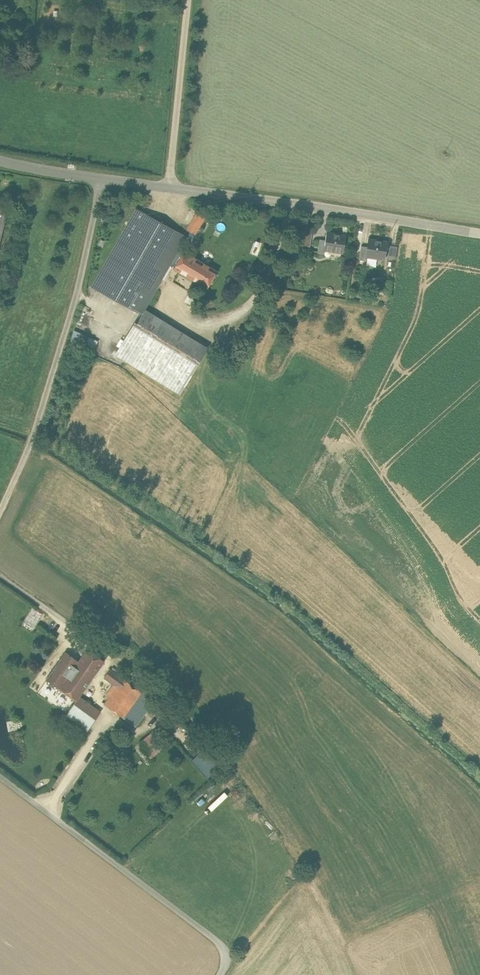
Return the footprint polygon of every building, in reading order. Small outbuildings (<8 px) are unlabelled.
[(136,207),(91,286),(107,295),(152,216),(136,207)] [(199,208),(187,229),(195,235),(208,214),(199,208)] [(152,216),(107,295),(126,306),(171,227),(152,216)] [(171,227),(126,306),(142,315),(145,309),(171,265),(179,249),(187,236),(171,227)] [(298,243),(310,245),(313,232),(301,230),(298,243)] [(346,235),(327,232),(326,240),(324,249),(325,250),(343,252),(346,235)] [(326,240),(320,239),(318,253),(324,254),(325,250),(324,249),(326,240)] [(388,242),(368,239),(367,246),(366,256),(385,259),(388,242)] [(367,246),(361,245),(359,259),(366,260),(366,256),(367,246)] [(188,253),(185,251),(184,252),(179,249),(171,265),(175,267),(174,268),(207,287),(217,271),(188,254),(188,253)] [(207,347),(145,309),(142,315),(118,356),(179,393),(195,367),(207,347)] [(104,661),(87,649),(79,661),(95,673),(104,661)] [(66,652),(46,679),(76,700),(66,715),(87,730),(100,712),(79,696),(95,673),(79,661),(66,652)] [(116,673),(110,669),(104,678),(110,682),(116,673)] [(116,673),(110,682),(114,684),(117,686),(123,678),(116,673)] [(123,678),(117,686),(114,684),(106,696),(108,698),(104,704),(130,722),(149,696),(123,678)] [(20,720),(8,721),(9,730),(21,728),(20,720)] [(149,757),(162,751),(153,734),(141,740),(149,757)] [(113,738),(100,753),(108,760),(121,745),(113,738)]
